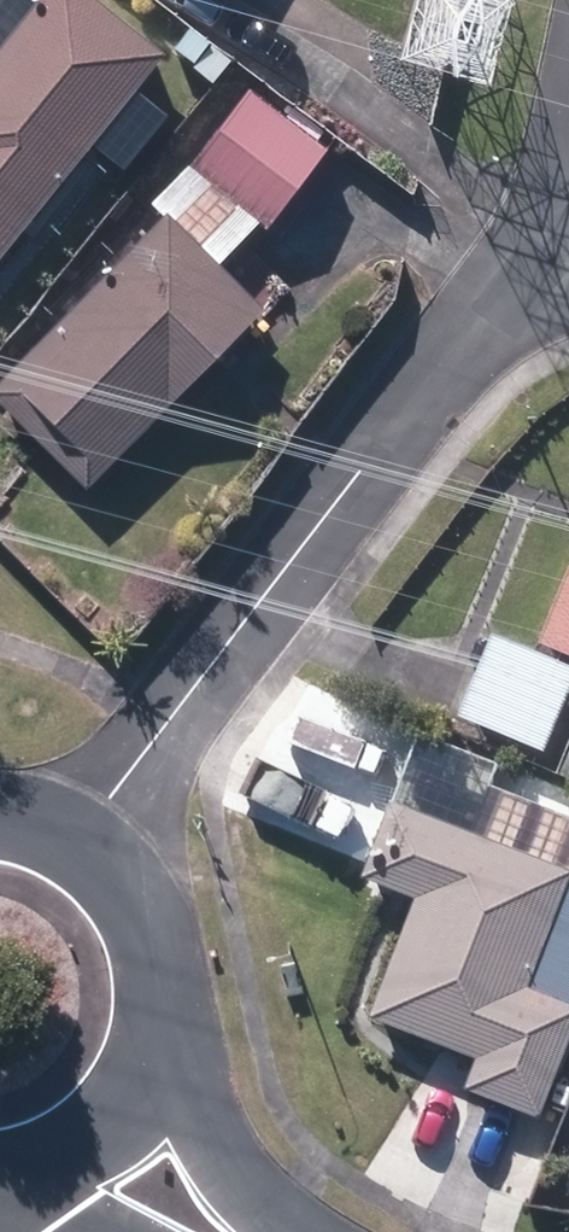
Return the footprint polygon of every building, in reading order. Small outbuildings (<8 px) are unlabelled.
[(166,64),(88,0),(47,0),(0,58),(0,268),(166,64)] [(194,77),(217,93),(234,68),(212,52),(194,77)] [(190,175),(272,235),(329,157),(248,97),(190,175)] [(90,498),(168,415),(171,417),(266,317),(167,223),(0,397),(0,413),(90,498)] [(568,660),(568,585),(542,648),(568,660)] [(545,757),(568,699),(568,672),(494,641),(460,724),(545,757)] [(568,786),(568,759),(559,783),(568,786)] [(538,1125),(568,1046),(568,879),(393,810),(364,885),(418,905),(372,1024),(480,1067),(468,1097),(538,1125)]
